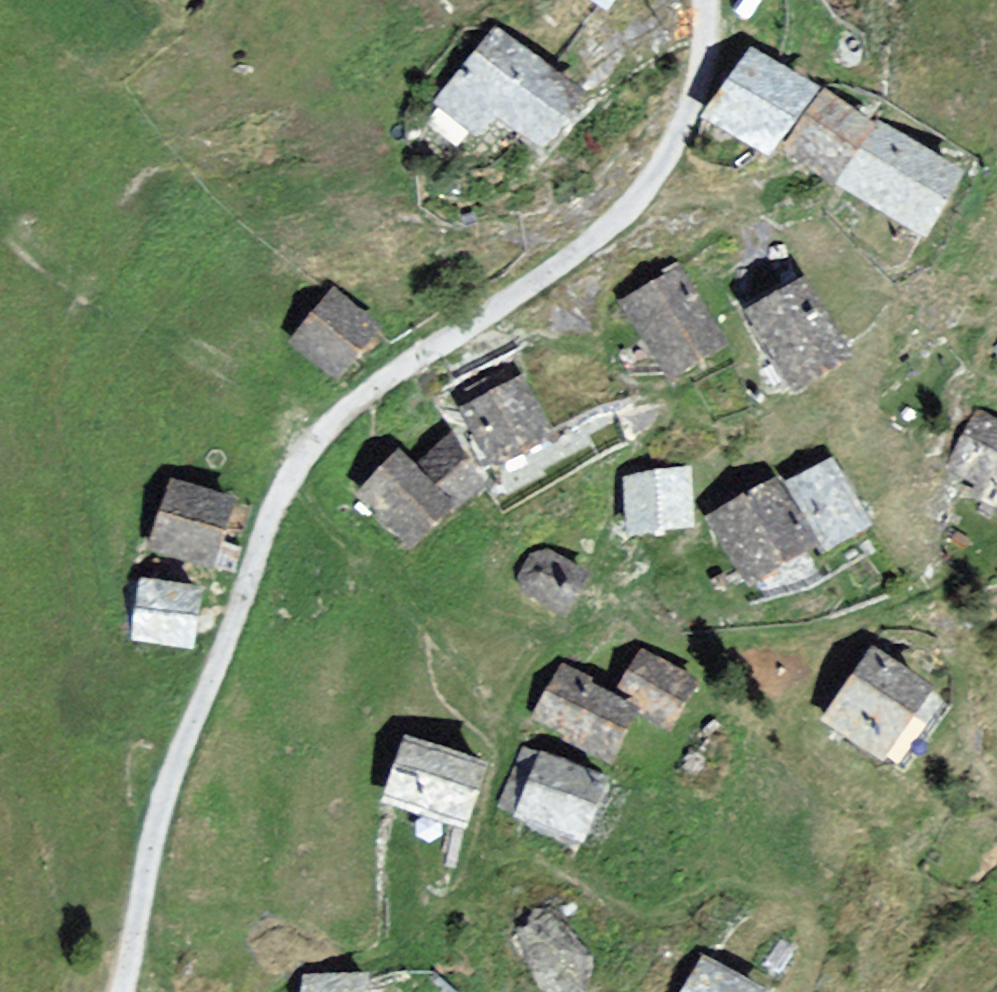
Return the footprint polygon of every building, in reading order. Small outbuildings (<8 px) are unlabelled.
[(576,91),(497,30),(441,102),(477,130),(487,116),(496,105),(539,139),(576,91)] [(807,97),(756,59),(737,86),(712,119),(763,157),(807,97)] [(873,135),(826,100),(789,149),(836,184),(873,135)] [(959,179),(885,134),(850,191),(924,236),(959,179)] [(722,353),(676,278),(627,307),(635,320),(672,383),(722,353)] [(376,320),(330,289),(295,340),(341,370),(355,350),(376,320)] [(845,370),(800,292),(752,319),(764,339),(797,397),(845,370)] [(546,441),(516,384),(476,405),(506,463),(546,441)] [(975,415),(953,460),(962,465),(974,471),(966,485),(996,501),(996,426),(975,415)] [(480,478),(442,441),(421,463),(409,475),(395,460),(361,495),(367,500),(413,545),(480,478)] [(829,465),(790,486),(824,549),(863,528),(844,492),(829,465)] [(683,472),(628,477),(633,532),(688,527),(686,500),(683,472)] [(229,499),(172,482),(153,545),(210,562),(219,534),(229,499)] [(807,548),(770,484),(713,516),(750,581),(780,564),(807,548)] [(526,575),(530,588),(564,606),(572,592),(582,572),(549,554),(536,555),(526,575)] [(196,589),(141,584),(135,638),(191,644),(193,618),(196,589)] [(693,682),(643,652),(618,693),(668,723),(679,705),(693,682)] [(878,755),(924,693),(876,658),(830,720),(878,755)] [(634,717),(564,674),(537,718),(608,761),(623,736),(634,717)] [(482,769),(407,744),(389,798),(403,803),(463,823),(482,769)] [(607,785),(523,750),(501,805),(584,839),(607,785)] [(704,968),(690,991),(745,991),(704,968)] [(307,979),(306,991),(356,991),(357,983),(307,979)]
